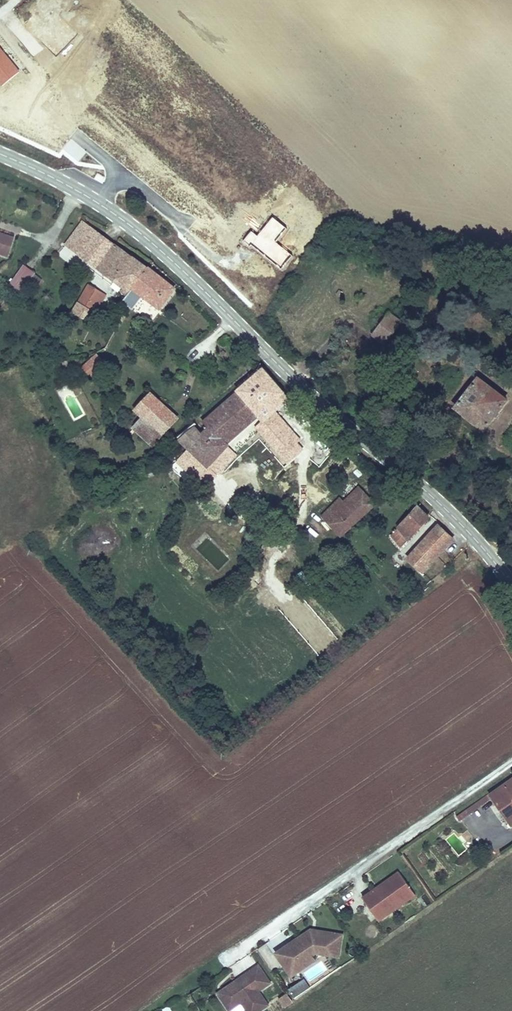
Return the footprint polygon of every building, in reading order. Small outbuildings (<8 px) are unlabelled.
[(84,232),(79,228),(75,225),(58,247),(62,250),(68,254),(84,232)] [(105,248),(84,232),(68,254),(89,269),(105,248)] [(124,298),(142,274),(105,248),(89,269),(108,283),(112,280),(121,288),(117,293),(124,298)] [(30,275),(18,266),(4,286),(16,294),(30,275)] [(167,292),(142,274),(124,298),(129,302),(133,295),(155,310),(167,292)] [(76,308),(94,315),(103,296),(87,289),(76,308)] [(392,314),(375,301),(352,333),(371,345),(392,314)] [(89,325),(94,315),(76,308),(72,317),(89,325)] [(95,366),(86,354),(68,372),(78,382),(95,366)] [(247,373),(240,380),(242,382),(247,386),(257,376),(253,372),(250,375),(247,373)] [(247,386),(242,382),(229,395),(253,420),(277,396),(257,376),(247,386)] [(477,433),(498,404),(466,380),(444,409),(477,433)] [(124,411),(138,425),(151,437),(166,421),(140,395),(124,411)] [(253,420),(229,395),(204,419),(210,425),(204,432),(196,424),(174,446),(201,473),(224,452),(222,448),(253,420)] [(151,437),(138,425),(126,436),(139,449),(151,437)] [(318,519),(339,540),(371,508),(356,492),(348,499),(354,505),(347,513),(336,520),(327,511),(318,519)] [(354,505),(348,499),(341,506),(347,513),(354,505)] [(337,502),(327,511),(336,520),(347,513),(341,506),(337,502)] [(392,552),(423,524),(414,514),(383,542),(392,552)] [(413,588),(449,546),(433,532),(396,574),(413,588)] [(509,830),(511,828),(511,780),(486,799),(488,802),(509,830)] [(456,825),(488,802),(486,799),(454,822),(456,825)] [(409,898),(393,875),(356,901),(368,918),(389,903),(394,909),(409,898)] [(372,924),(394,909),(389,903),(368,918),(372,924)] [(338,936),(304,931),(278,949),(281,953),(290,966),(307,954),(309,952),(335,956),(338,936)] [(288,976),(311,960),(307,954),(290,966),(281,953),(275,958),(288,976)] [(267,984),(255,966),(215,995),(226,1010),(229,1010),(239,1004),(244,1010),(258,1010),(265,1006),(256,992),(267,984)] [(283,1008),(290,1003),(285,996),(279,1001),(283,1008)]
